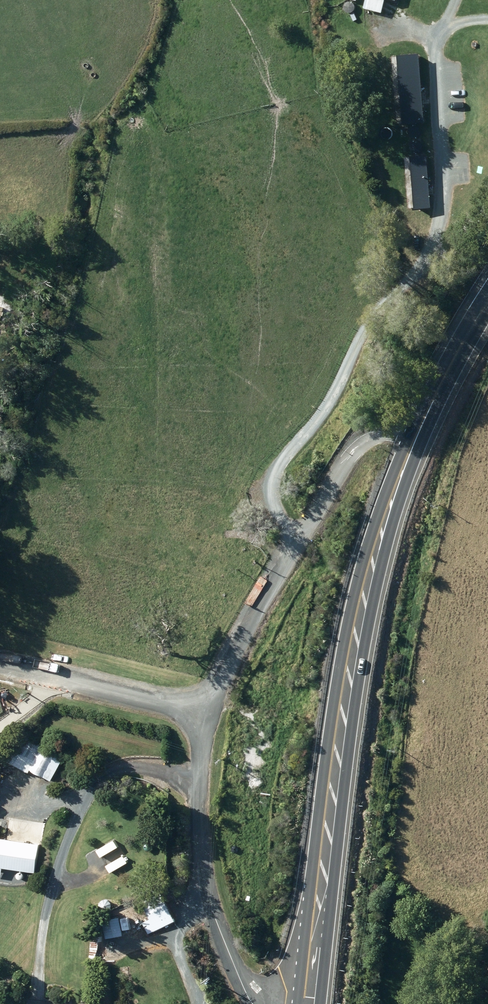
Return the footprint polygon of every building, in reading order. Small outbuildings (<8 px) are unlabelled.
[(364,9),(383,14),(387,0),(366,0),(364,9)] [(35,761),(31,769),(52,781),(66,756),(27,735),(18,751),(35,761)] [(2,876),(4,867),(28,871),(32,843),(0,838),(0,876),(2,876)] [(149,935),(174,919),(161,899),(144,910),(149,919),(142,923),(149,935)] [(121,915),(103,919),(107,939),(125,936),(121,915)]
